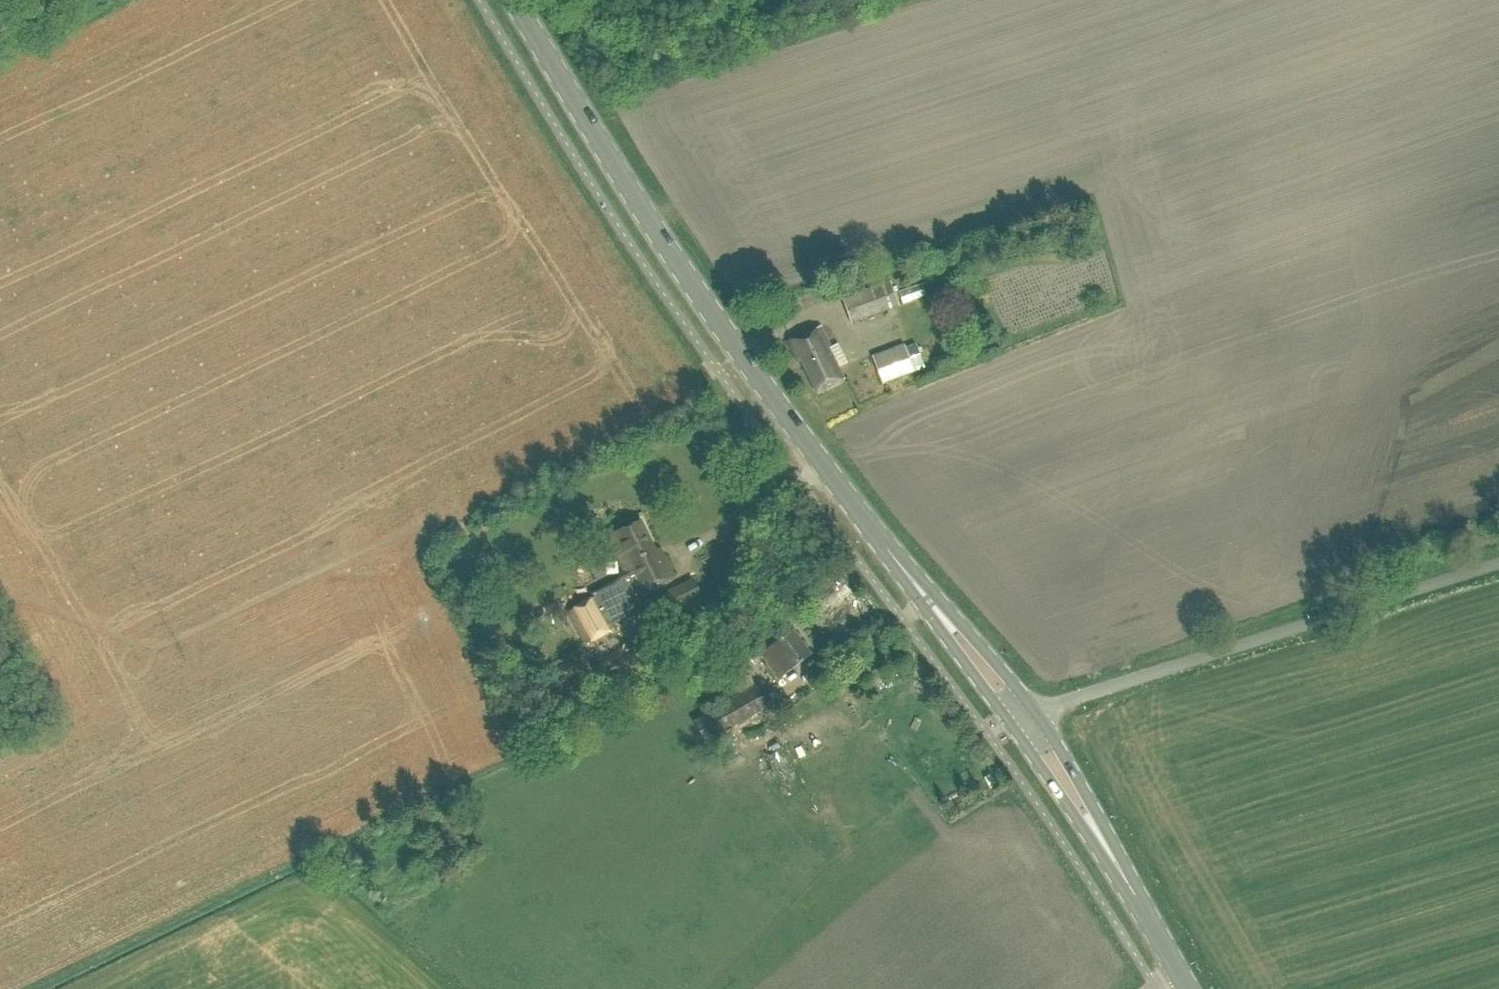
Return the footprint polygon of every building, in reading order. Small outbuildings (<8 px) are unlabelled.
[(899,307),(889,282),(842,299),(851,324),(899,307)] [(831,345),(822,326),(789,341),(799,362),(802,360),(818,393),(844,379),(838,368),(847,363),(837,342),(831,345)] [(925,369),(915,344),(906,348),(905,345),(872,357),(882,385),(925,369)] [(660,569),(639,524),(609,539),(624,572),(629,569),(641,594),(671,579),(665,566),(660,569)] [(705,604),(694,582),(644,605),(655,628),(705,604)] [(617,626),(600,595),(569,612),(585,643),(617,626)] [(811,656),(794,631),(772,647),(774,650),(764,657),(780,678),(794,668),(811,656)] [(766,709),(747,676),(731,686),(737,697),(693,723),(705,744),(766,709)]
